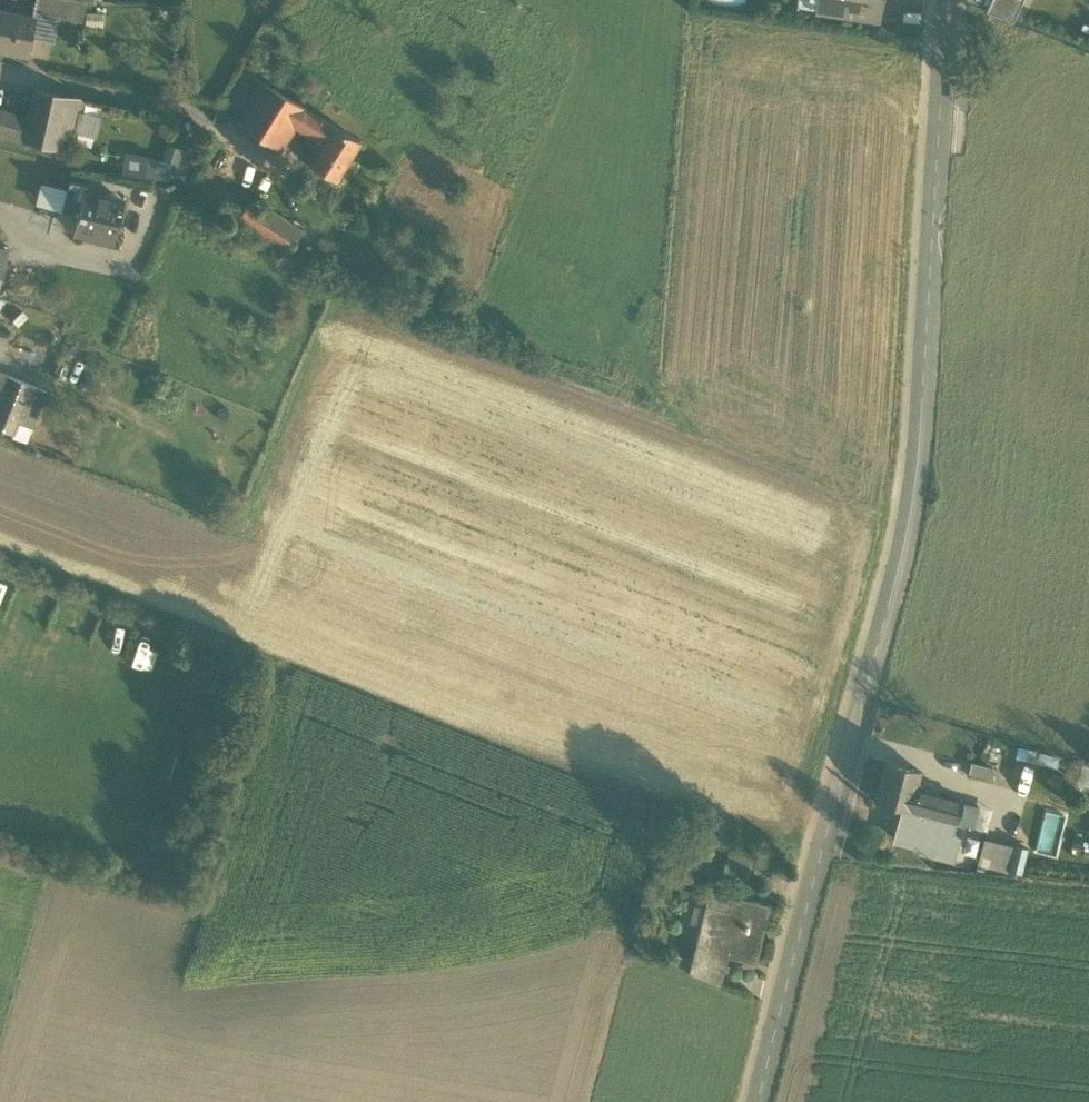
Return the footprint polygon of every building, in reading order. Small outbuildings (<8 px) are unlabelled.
[(69,0),(35,0),(33,10),(60,16),(66,17),(69,0)] [(79,0),(69,0),(66,17),(75,19),(79,0)] [(816,9),(817,0),(798,0),(797,7),(816,9)] [(816,9),(878,18),(881,0),(817,0),(816,9)] [(1015,24),(1025,0),(994,0),(988,14),(1015,24)] [(27,54),(30,37),(34,15),(32,15),(31,17),(6,12),(7,10),(0,9),(0,49),(27,54)] [(34,15),(30,37),(54,42),(60,16),(33,10),(32,15),(34,15)] [(102,26),(102,12),(85,11),(85,26),(102,26)] [(263,40),(245,70),(252,74),(270,45),(263,40)] [(305,106),(252,74),(245,70),(219,113),(280,149),(294,124),(305,106)] [(27,139),(67,150),(72,132),(78,110),(81,97),(36,89),(31,120),(30,125),(27,139)] [(308,162),(336,178),(359,138),(305,106),(294,124),(314,136),(318,146),(308,162)] [(78,110),(72,132),(96,138),(101,116),(78,110)] [(15,137),(19,123),(30,125),(31,120),(0,111),(0,132),(15,137)] [(27,139),(30,125),(19,123),(15,137),(27,139)] [(166,143),(162,158),(178,162),(182,148),(166,143)] [(151,157),(125,153),(122,173),(169,179),(172,161),(151,157)] [(64,206),(79,210),(85,187),(88,188),(90,181),(71,176),(69,184),(64,206)] [(38,199),(64,206),(69,184),(43,177),(38,199)] [(125,198),(88,188),(85,187),(79,210),(75,225),(116,235),(125,198)] [(238,219),(287,252),(303,229),(265,203),(259,211),(248,203),(238,219)] [(60,221),(75,225),(79,210),(64,206),(60,221)] [(4,276),(10,252),(0,249),(0,275),(4,276)] [(13,435),(19,420),(31,426),(46,390),(0,371),(0,428),(13,435)] [(19,420),(13,435),(25,440),(31,426),(19,420)] [(904,808),(910,810),(913,795),(920,770),(886,761),(875,801),(904,808)] [(968,774),(992,780),(995,768),(971,762),(968,774)] [(934,800),(913,795),(910,810),(944,818),(956,821),(960,808),(961,801),(936,794),(934,800)] [(977,806),(961,801),(960,808),(976,812),(977,806)] [(956,821),(972,826),(976,812),(960,808),(956,821)] [(902,815),(896,839),(923,846),(922,852),(934,855),(935,853),(951,858),(956,838),(952,837),(940,834),(944,818),(910,810),(908,816),(902,815)] [(940,834),(952,837),(956,821),(944,818),(940,834)] [(1007,872),(1010,859),(1014,847),(984,838),(977,864),(1007,872)] [(1021,849),(1014,847),(1010,859),(1018,861),(1021,849)] [(722,876),(743,882),(749,859),(728,853),(722,876)] [(691,961),(716,968),(721,952),(727,953),(755,960),(768,906),(731,896),(727,912),(705,907),(691,961)] [(716,968),(723,969),(727,953),(721,952),(716,968)] [(688,973),(719,985),(723,969),(716,968),(691,961),(688,973)]
